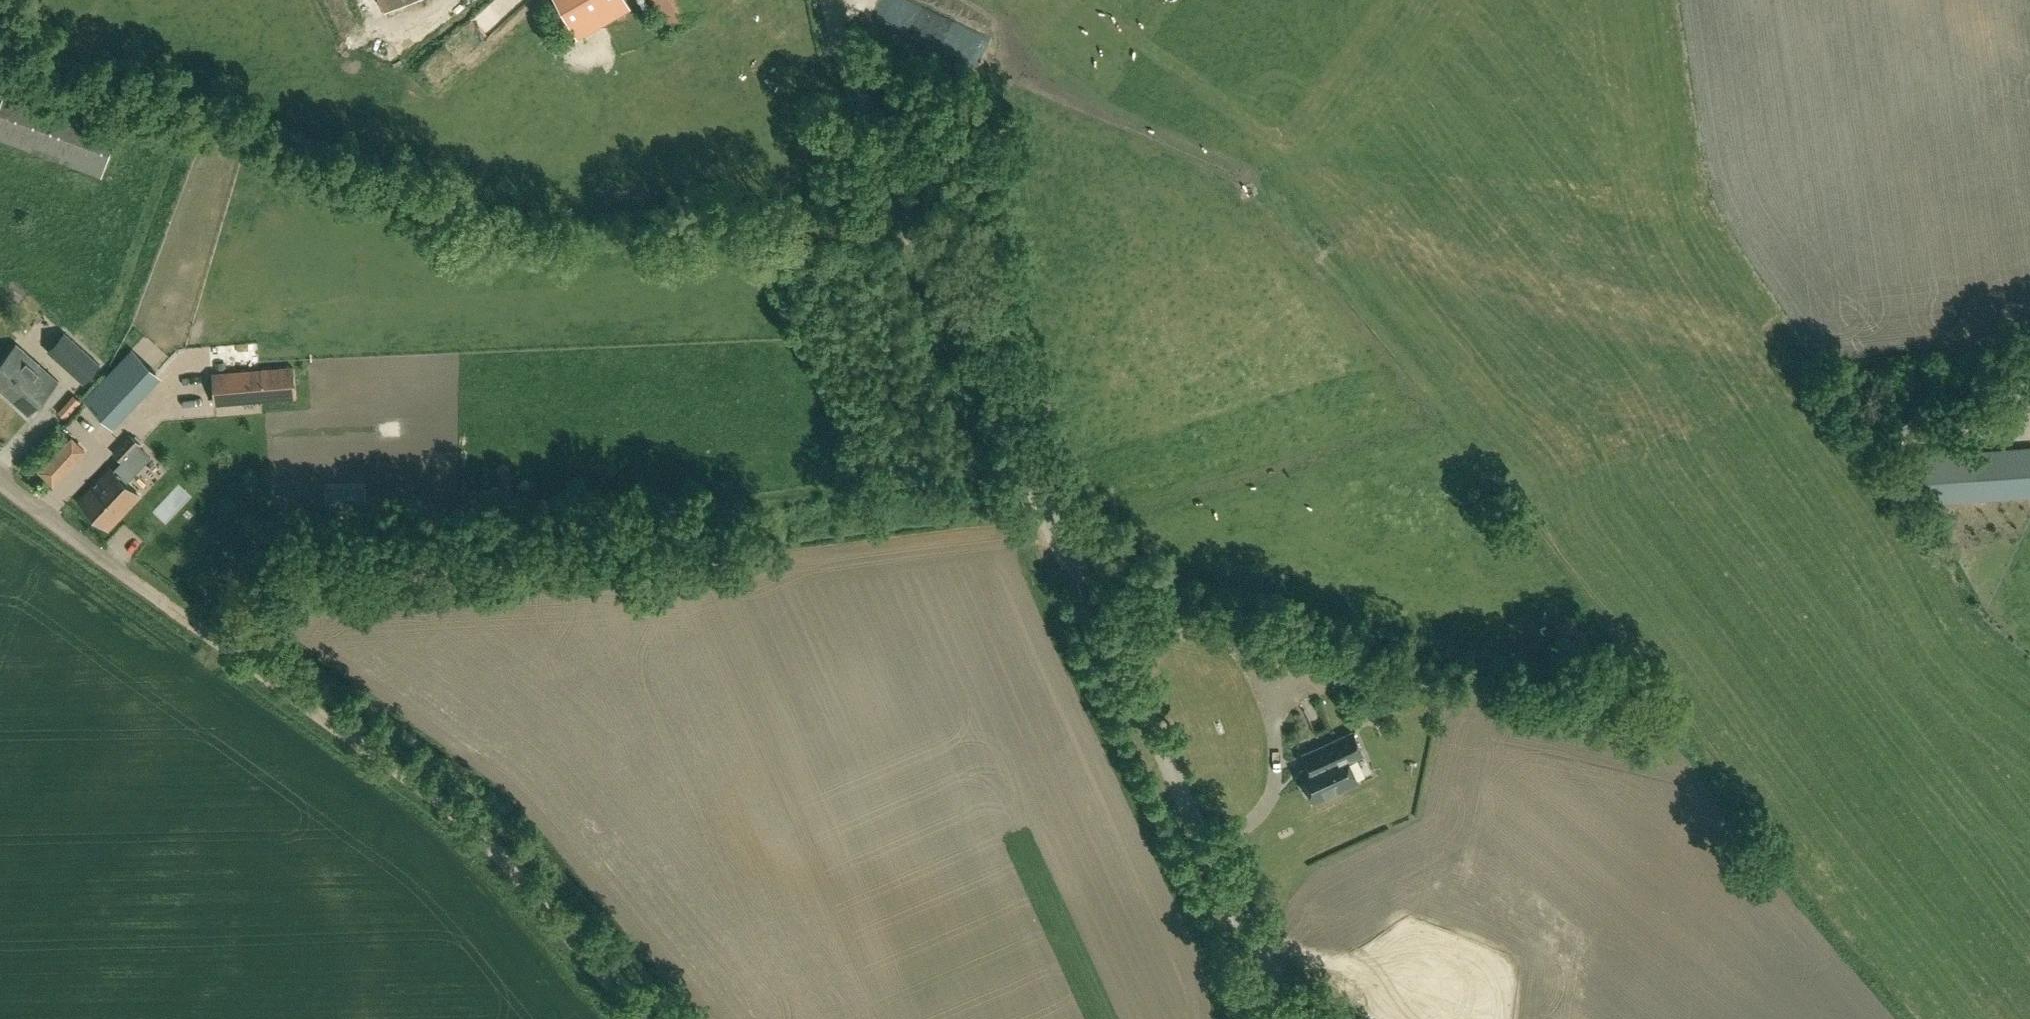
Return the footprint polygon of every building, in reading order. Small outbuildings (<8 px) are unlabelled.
[(390,10),(414,0),(386,0),(390,10)] [(577,38),(595,27),(580,0),(556,0),(577,38)] [(694,0),(652,0),(670,32),(702,13),(694,0)] [(0,112),(0,140),(100,177),(117,132),(8,91),(0,112)] [(101,365),(64,332),(47,351),(84,384),(101,365)] [(0,364),(0,388),(29,415),(59,382),(18,344),(0,364)] [(109,422),(127,403),(156,372),(133,349),(103,381),(85,399),(109,422)] [(214,373),(216,404),(296,397),(293,366),(214,373)] [(124,462),(141,444),(131,434),(114,452),(124,462)] [(72,438),(64,446),(77,458),(84,450),(72,438)] [(1977,500),(2029,495),(2029,446),(1974,450),(1977,500)] [(1929,501),(1953,499),(1950,453),(1926,455),(1929,501)] [(53,483),(61,475),(48,463),(41,471),(53,483)] [(109,528),(140,496),(110,468),(97,482),(99,484),(96,487),(94,485),(79,500),(109,528)] [(1303,754),(1304,756),(1309,767),(1301,771),(1306,783),(1305,787),(1308,794),(1312,796),(1314,800),(1358,780),(1349,760),(1363,753),(1353,732),(1336,740),(1330,727),(1315,734),(1321,747),(1303,754)]
